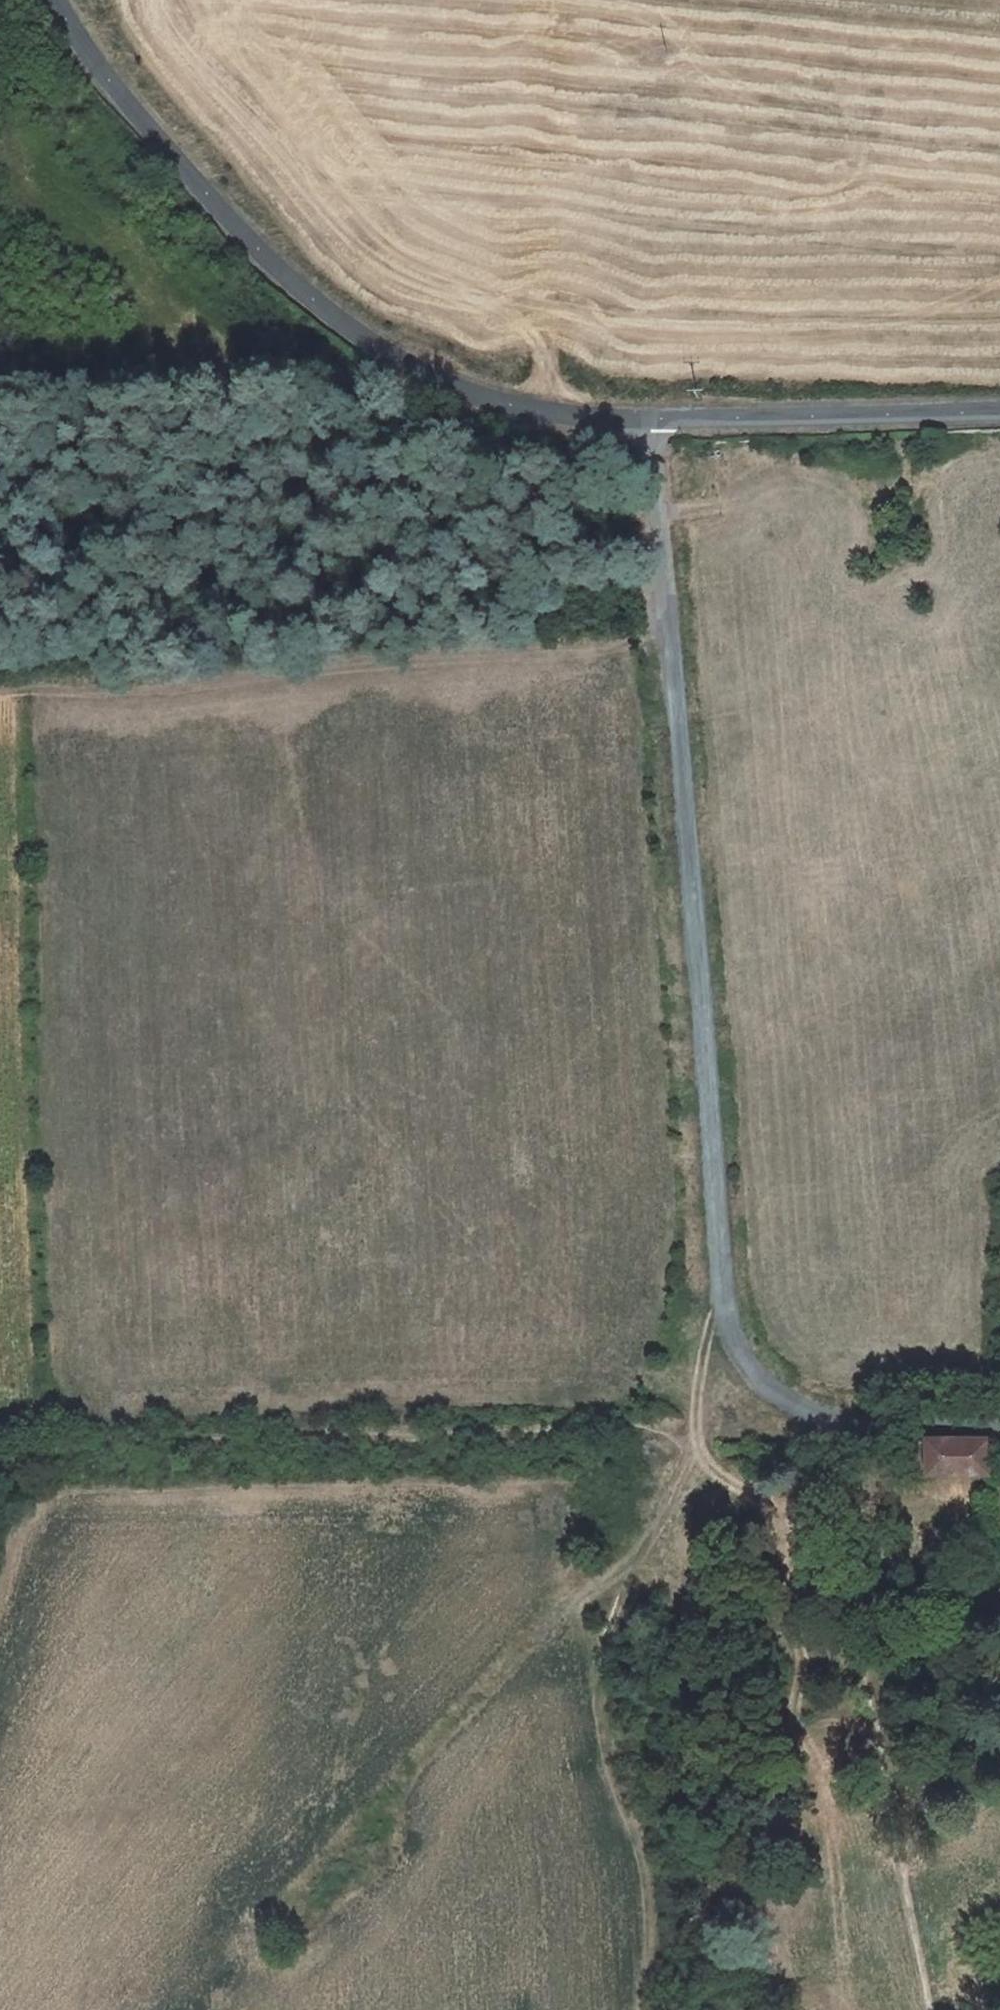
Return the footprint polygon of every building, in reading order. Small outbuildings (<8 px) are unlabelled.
[(995,1422),(934,1423),(934,1461),(996,1460),(995,1422)]
